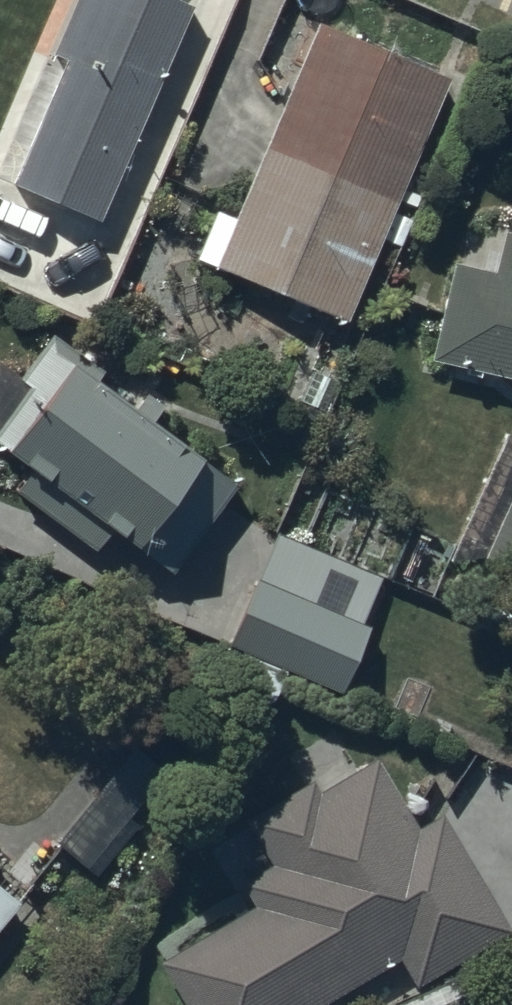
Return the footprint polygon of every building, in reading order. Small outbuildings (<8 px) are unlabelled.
[(169,0),(77,0),(51,57),(67,65),(12,187),(99,227),(197,13),(169,0)] [(453,87),(322,31),(218,273),(348,329),(453,87)] [(505,239),(496,277),(452,268),(431,368),(511,385),(511,240),(505,239)] [(54,341),(23,382),(34,395),(0,440),(0,449),(173,578),(237,494),(98,390),(106,379),(54,341)] [(507,439),(455,553),(511,578),(511,441),(507,439)] [(374,630),(256,587),(232,652),(349,695),(374,630)] [(161,965),(185,1004),(328,1004),(405,959),(420,984),(507,932),(441,824),(420,836),(377,764),(324,796),(314,788),(244,830),(268,870),(238,889),(251,911),(161,965)] [(0,893),(0,934),(20,910),(0,893)]
